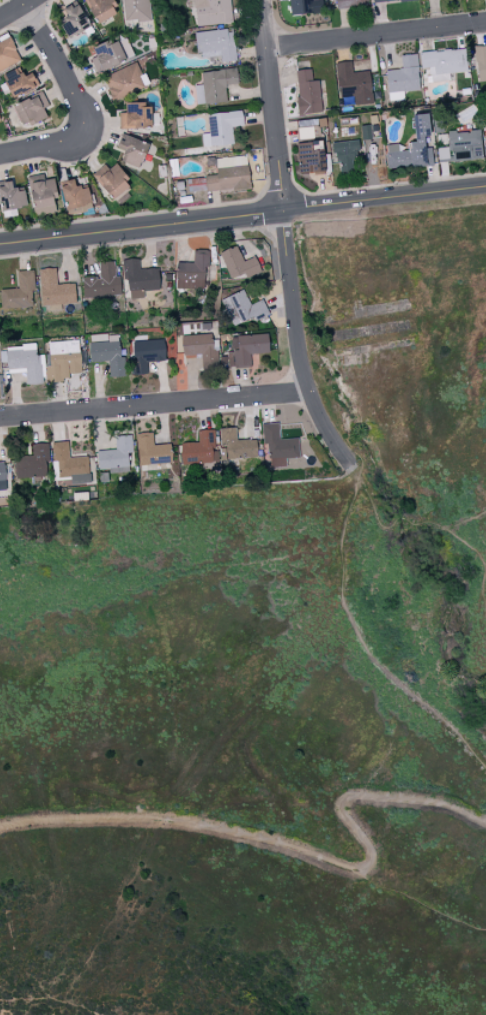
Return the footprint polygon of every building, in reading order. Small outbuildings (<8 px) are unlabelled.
[(97,24),(115,14),(113,8),(116,7),(112,0),(84,0),(97,24)] [(125,21),(137,20),(137,23),(151,21),(149,0),(123,0),(125,21)] [(196,25),(231,23),(230,0),(195,0),(196,25)] [(324,12),(322,0),(313,1),(313,0),(290,0),(291,15),(324,12)] [(68,38),(90,26),(78,6),(73,8),(71,5),(64,10),(68,17),(64,18),(66,22),(60,26),(68,38)] [(198,31),(200,57),(221,56),(221,62),(236,61),(234,29),(198,31)] [(21,61),(0,72),(0,42),(9,37),(13,44),(13,45),(16,49),(15,50),(21,61)] [(97,74),(126,62),(118,42),(111,44),(110,41),(92,49),(96,57),(91,60),(97,74)] [(475,47),(478,81),(485,81),(485,46),(475,47)] [(450,81),(449,73),(467,71),(464,48),(420,52),(421,68),(429,67),(431,82),(450,81)] [(404,92),(420,90),(417,54),(401,56),(402,69),(387,70),(389,100),(404,99),(404,92)] [(340,97),(354,96),(355,105),(373,104),(370,71),(353,73),(352,61),(336,63),(340,97)] [(144,88),(139,77),(142,76),(136,63),(104,77),(115,100),(144,88)] [(14,101),(35,91),(34,88),(39,86),(32,72),(24,76),(20,66),(1,77),(14,101)] [(296,70),(299,114),(322,113),(320,81),(312,81),(312,69),(296,70)] [(196,104),(227,103),(226,84),(236,84),(235,70),(202,71),(203,85),(195,85),(196,104)] [(43,110),(47,118),(30,127),(28,123),(23,125),(13,107),(40,91),(49,106),(43,110)] [(120,130),(152,129),(151,108),(144,107),(145,103),(128,104),(127,113),(119,114),(120,130)] [(417,142),(410,143),(412,168),(433,166),(430,137),(433,136),(431,114),(415,115),(417,142)] [(439,162),(484,157),(481,130),(448,133),(449,147),(438,148),(439,162)] [(121,161),(138,169),(149,146),(126,136),(124,142),(120,141),(117,148),(125,152),(121,161)] [(340,172),(358,169),(355,140),(333,143),(335,162),(339,161),(340,172)] [(298,143),(299,173),(327,172),(326,150),(316,151),(316,142),(298,143)] [(409,150),(400,151),(399,144),(386,145),(389,169),(411,166),(409,150)] [(189,193),(251,188),(248,155),(216,158),(218,176),(188,178),(189,193)] [(91,175),(112,200),(130,187),(127,182),(129,180),(116,164),(110,169),(104,165),(91,175)] [(28,178),(33,209),(55,205),(54,199),(58,198),(54,180),(41,182),(39,175),(28,178)] [(74,179),(60,182),(68,216),(86,212),(85,206),(92,204),(88,188),(87,188),(82,189),(81,186),(76,187),(74,179)] [(27,206),(23,192),(19,191),(17,188),(14,188),(12,181),(0,183),(0,205),(1,212),(27,206)] [(235,247),(244,261),(254,257),(260,269),(230,280),(219,253),(235,247)] [(177,263),(193,264),(194,251),(209,251),(209,269),(205,269),(204,289),(177,289),(177,263)] [(122,261),(139,260),(139,269),(158,269),(159,291),(125,294),(122,261)] [(99,263),(115,262),(115,277),(120,277),(121,296),(83,299),(82,278),(100,276),(99,263)] [(39,271),(55,269),(57,285),(74,284),(76,304),(41,307),(39,271)] [(17,273),(33,271),(36,308),(1,309),(0,291),(18,289),(17,273)] [(262,301),(270,314),(256,321),(253,317),(237,325),(223,300),(243,289),(251,306),(262,301)] [(122,377),(121,334),(90,334),(91,362),(109,361),(109,378),(122,377)] [(183,335),(184,356),(202,356),(203,369),(216,368),(215,334),(183,335)] [(270,353),(269,334),(231,336),(232,352),(227,352),(228,368),(251,367),(250,354),(270,353)] [(82,373),(81,340),(50,341),(50,366),(47,366),(47,382),(70,381),(70,374),(82,373)] [(166,361),(165,340),(133,342),(134,374),(147,374),(147,362),(166,361)] [(9,373),(26,372),(27,385),(43,384),(41,356),(36,357),(36,345),(7,347),(9,373)] [(262,425),(278,424),(279,439),(297,438),(299,459),(268,460),(267,445),(263,445),(262,425)] [(219,430),(236,428),(237,441),(256,440),(257,458),(221,461),(219,430)] [(198,432),(214,431),(217,462),(183,465),(182,445),(199,443),(198,432)] [(136,435),(152,434),(154,446),(170,444),(172,464),(140,466),(136,435)] [(117,450),(116,437),(131,436),(133,453),(128,454),(129,467),(99,470),(97,452),(117,450)] [(52,443),(68,442),(70,458),(87,458),(89,474),(59,477),(57,462),(54,462),(52,443)] [(32,445),(48,444),(49,462),(46,462),(46,476),(16,479),(15,458),(33,456),(32,445)]
